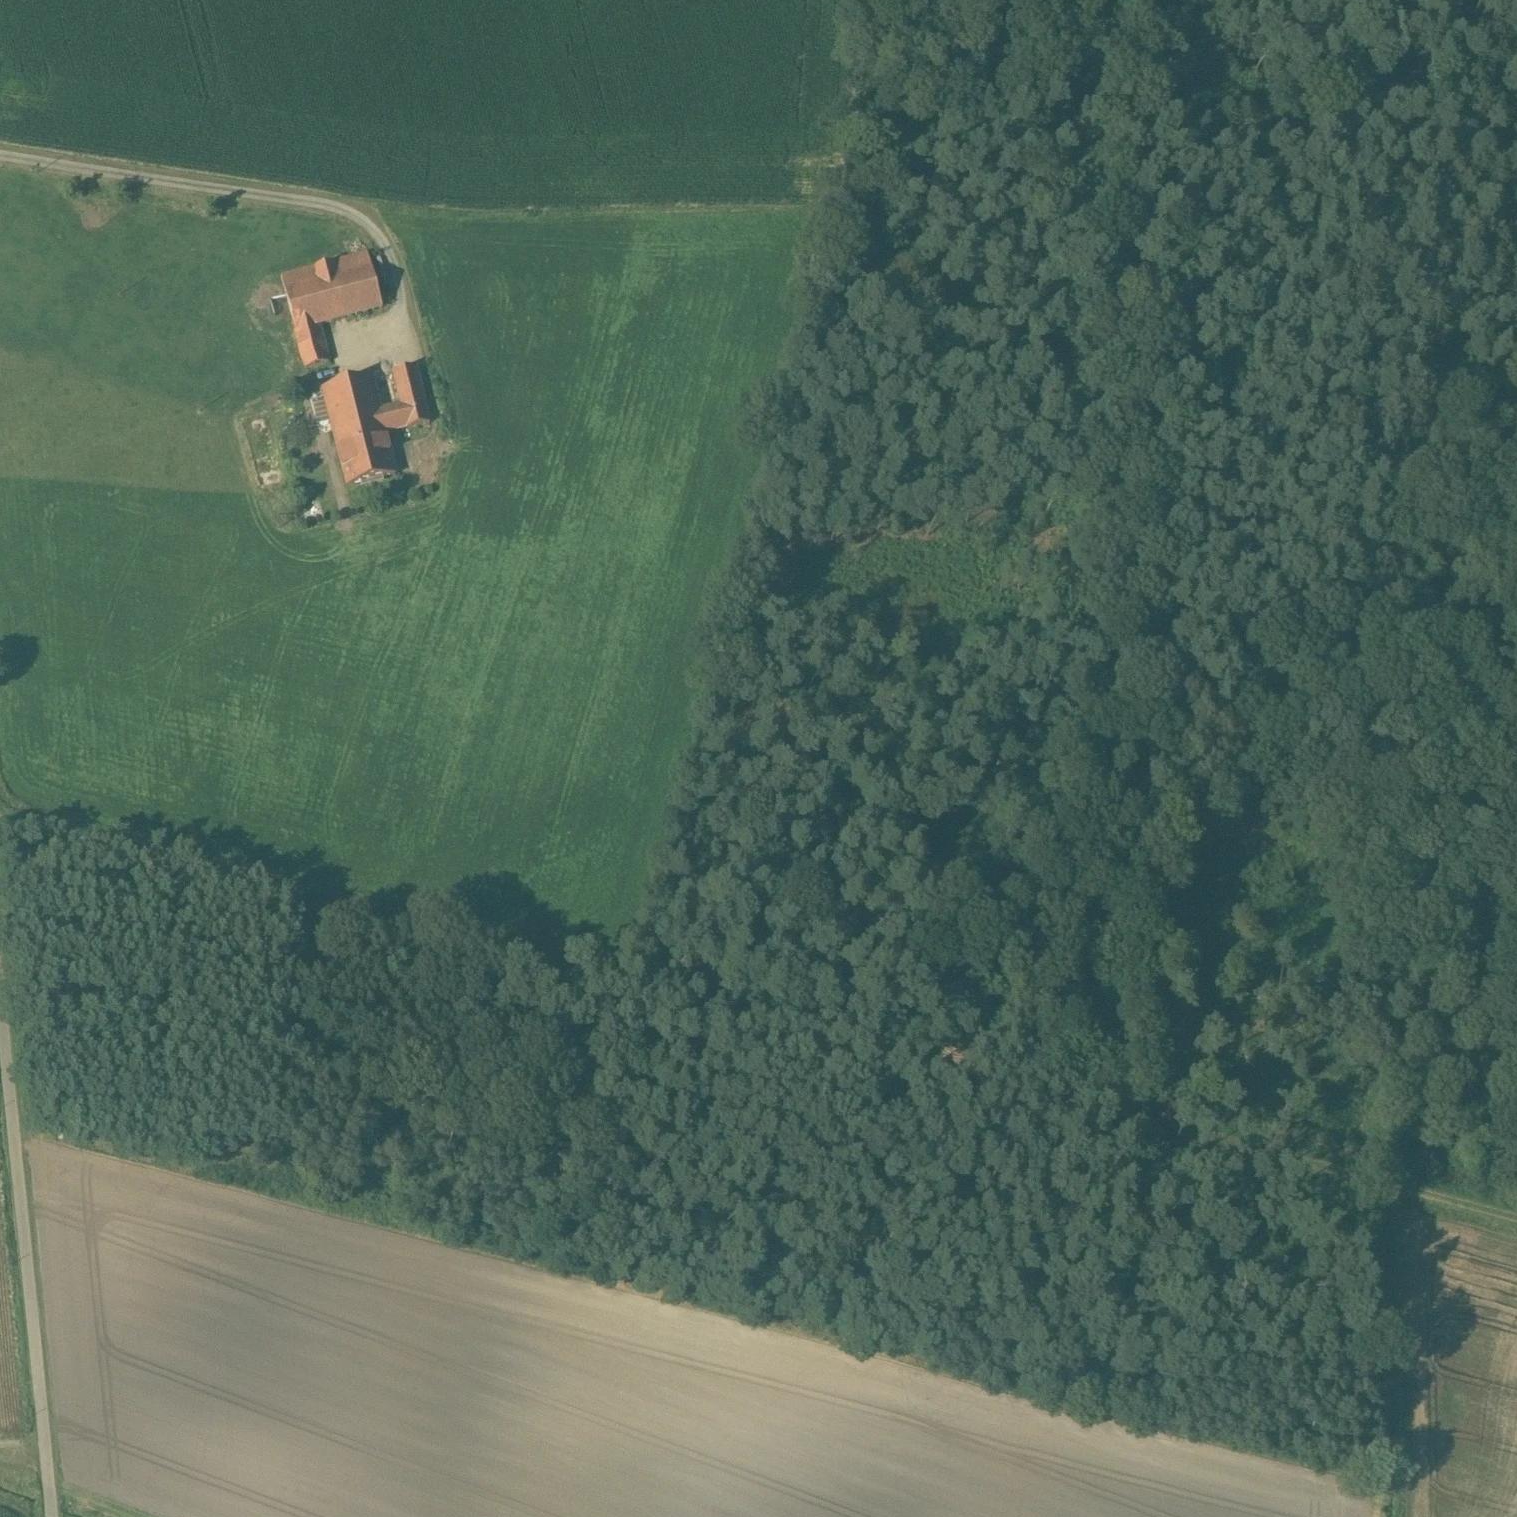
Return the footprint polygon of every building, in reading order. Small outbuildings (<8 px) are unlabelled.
[(331,264),(281,277),(295,331),(319,325),(382,307),(367,253),(331,264)] [(319,325),(295,331),(306,369),(329,362),(319,325)] [(415,366),(393,372),(401,405),(379,410),(385,433),(407,427),(407,428),(429,423),(415,366)] [(371,378),(323,390),(348,486),(395,474),(385,433),(379,410),(371,378)]
